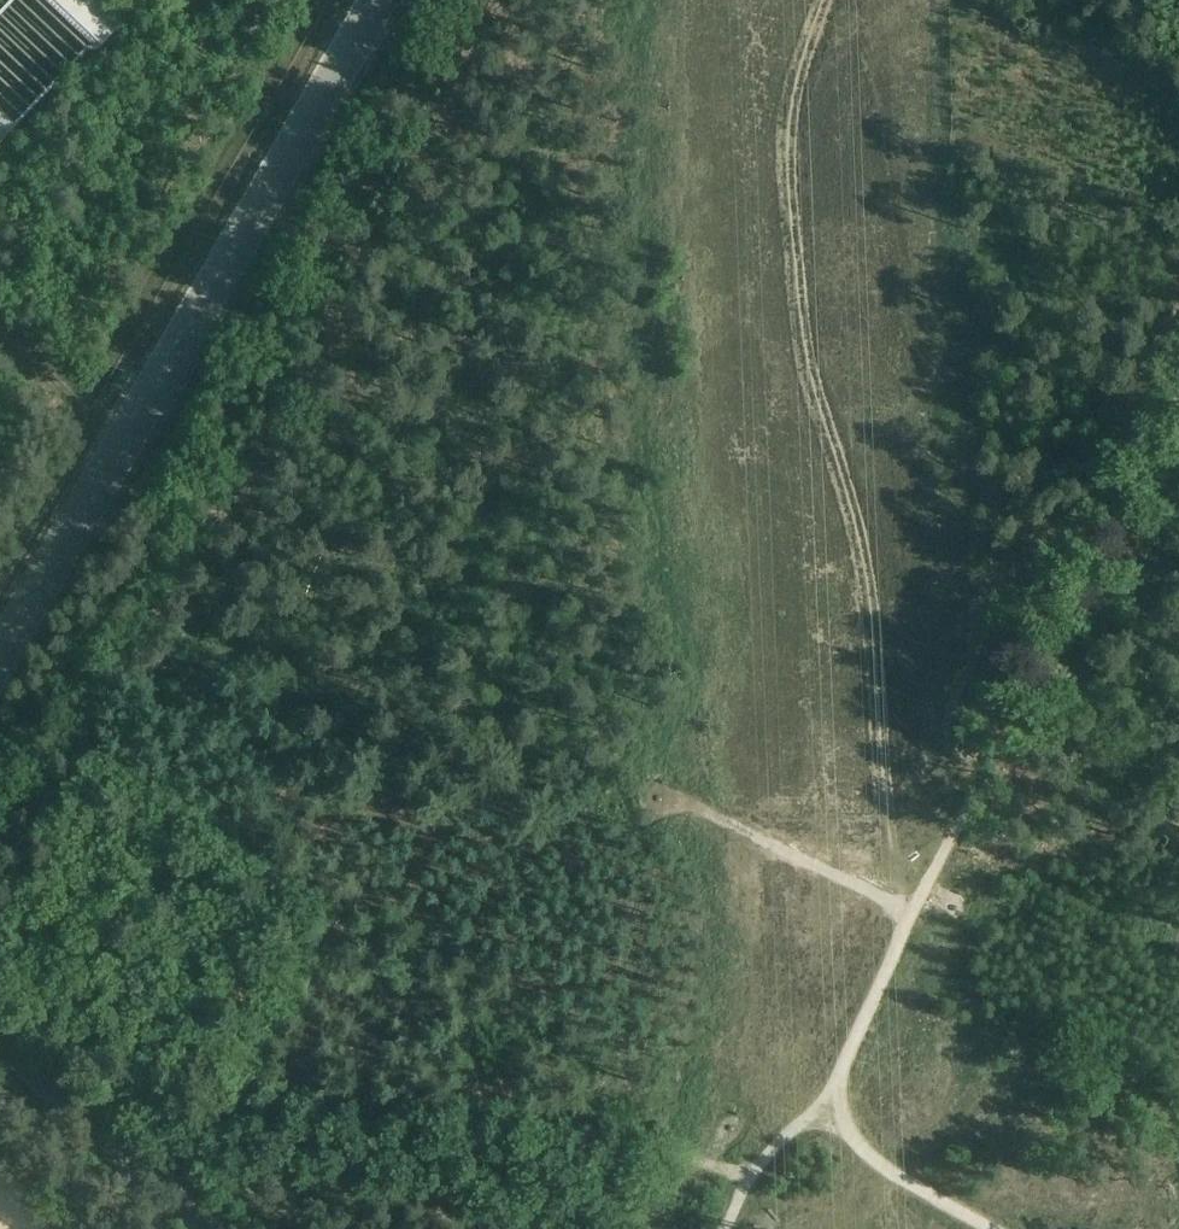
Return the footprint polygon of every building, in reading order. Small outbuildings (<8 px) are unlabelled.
[(120,38),(80,0),(32,0),(96,62),(120,38)] [(32,56),(39,61),(28,77),(61,99),(86,60),(63,45),(59,51),(42,40),(32,56)] [(27,130),(0,105),(0,159),(27,130)]
